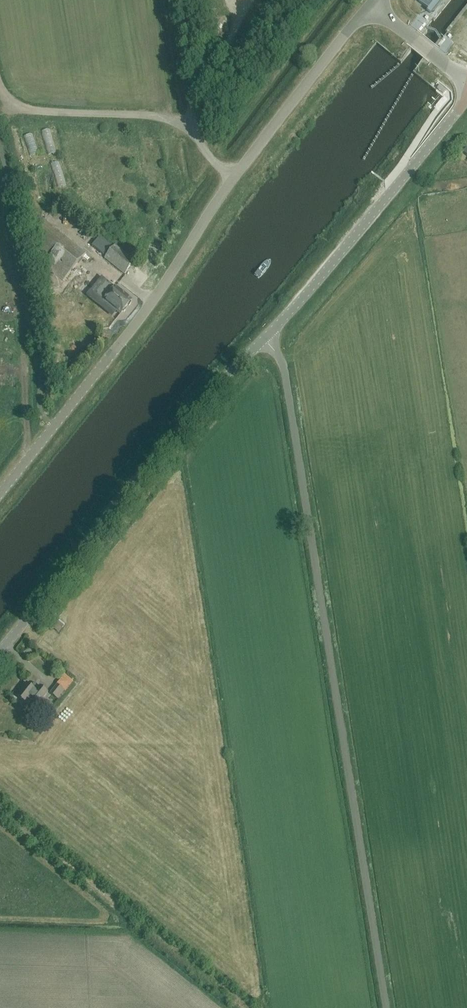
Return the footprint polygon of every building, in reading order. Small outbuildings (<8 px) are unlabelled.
[(419,2),(427,9),(426,10),(430,14),(441,0),(420,0),(419,2)] [(437,89),(443,94),(446,90),(440,85),(437,89)] [(44,220),(27,241),(49,258),(43,266),(51,272),(47,271),(51,290),(63,288),(61,280),(64,282),(85,255),(86,254),(85,253),(44,220)] [(111,245),(100,235),(91,246),(102,255),(111,245)] [(135,261),(115,245),(105,258),(125,274),(135,261)] [(131,300),(115,287),(110,294),(103,288),(97,295),(105,301),(104,301),(121,314),(122,312),(124,313),(126,310),(125,309),(127,306),(129,306),(131,304),(130,302),(131,300)] [(69,608),(62,618),(69,624),(77,613),(69,608)] [(73,682),(64,675),(56,684),(57,685),(50,694),(59,701),(73,682)] [(37,690),(26,682),(16,696),(27,704),(32,697),(39,703),(48,691),(40,686),(37,690)] [(53,705),(48,700),(42,707),(48,712),(53,705)]
